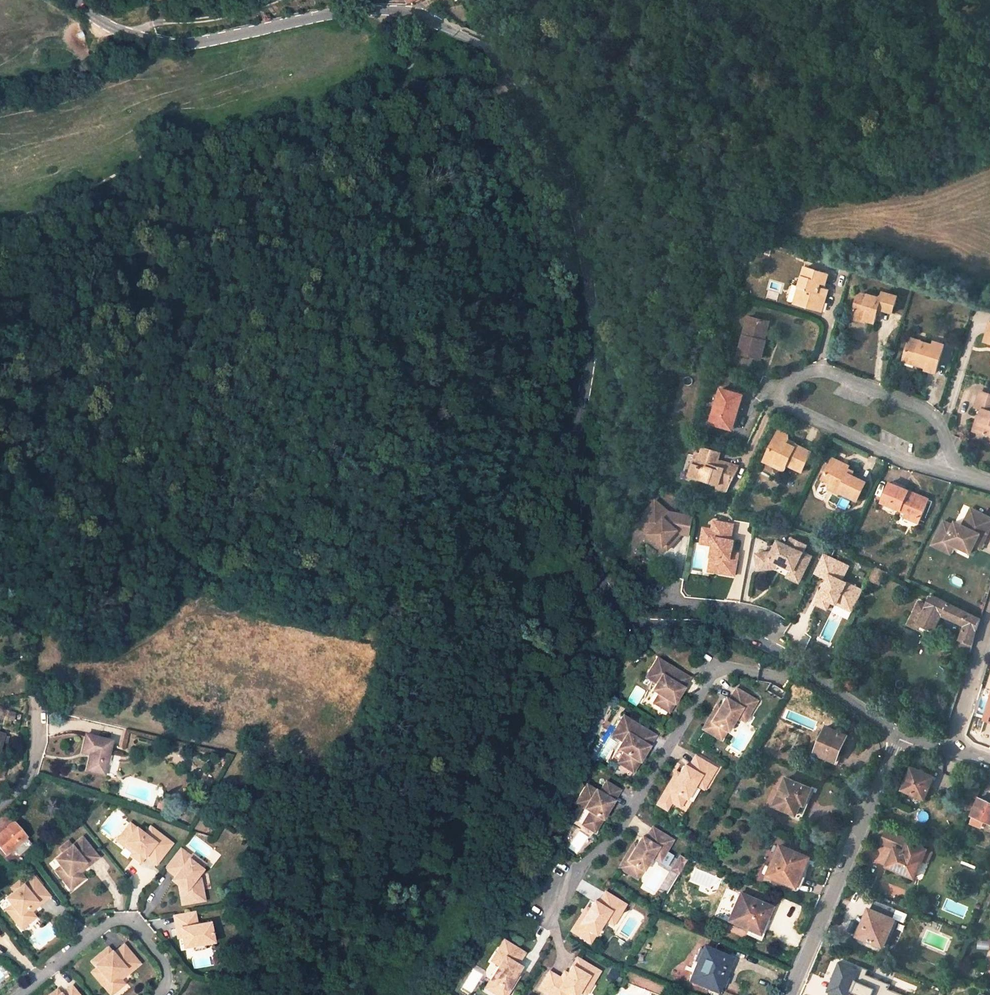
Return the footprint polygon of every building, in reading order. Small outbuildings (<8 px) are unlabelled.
[(473,20),(461,2),(444,11),(450,20),(462,25),(473,20)] [(828,276),(804,268),(798,288),(802,289),(797,305),(822,312),(828,291),(820,289),(822,284),(825,285),(828,276)] [(798,288),(794,304),(797,305),(802,289),(798,288)] [(893,313),(898,296),(883,292),(882,297),(879,298),(863,293),(858,296),(853,315),(866,319),(865,321),(876,323),(879,310),(893,313)] [(769,323),(749,318),(740,353),(761,358),(764,345),(760,344),(761,338),(765,339),(769,323)] [(933,345),(910,338),(905,356),(919,361),(917,366),(926,368),(925,370),(936,373),(944,346),(934,342),(933,345)] [(905,356),(903,362),(917,366),(919,361),(905,356)] [(740,396),(720,390),(711,423),(732,429),(739,405),(738,405),(740,396)] [(980,392),(975,407),(983,410),(981,418),(977,417),(973,431),(986,435),(987,433),(989,434),(989,395),(980,392)] [(802,472),(812,452),(789,440),(788,435),(779,431),(767,454),(777,459),(773,466),(783,471),(787,465),(802,472)] [(727,492),(738,466),(718,460),(720,453),(702,448),(700,454),(696,453),(689,476),(719,485),(718,489),(727,492)] [(767,454),(764,461),(773,466),(777,459),(767,454)] [(850,466),(833,458),(823,479),(832,483),(840,487),(838,491),(858,500),(867,483),(852,476),(854,472),(848,469),(850,466)] [(652,481),(654,474),(644,472),(643,478),(652,481)] [(829,490),(837,493),(838,491),(840,487),(832,483),(829,490)] [(918,522),(927,499),(890,483),(882,502),(907,513),(905,516),(918,522)] [(682,535),(690,537),(693,518),(670,514),(669,515),(655,503),(641,520),(655,532),(651,536),(669,551),(678,541),(674,538),(678,532),(682,535)] [(935,541),(945,546),(947,541),(955,546),(971,553),(974,547),(977,541),(984,544),(989,531),(989,518),(972,509),(963,526),(956,522),(954,526),(945,521),(935,541)] [(649,538),(651,536),(655,532),(641,520),(636,526),(649,538)] [(709,572),(735,576),(737,561),(731,560),(732,554),(734,541),(730,540),(733,525),(713,522),(712,530),(710,546),(713,546),(709,572)] [(701,544),(710,546),(712,530),(704,529),(701,544)] [(678,541),(682,535),(678,532),(674,538),(678,541)] [(793,569),(803,574),(811,558),(803,554),(807,547),(792,539),(788,547),(779,542),(773,553),(758,554),(759,570),(778,568),(781,564),(793,569)] [(935,541),(933,545),(951,554),(955,546),(947,541),(945,546),(935,541)] [(977,541),(974,547),(981,550),(984,544),(977,541)] [(849,565),(824,554),(815,572),(828,579),(820,595),(832,601),(853,611),(863,590),(842,580),(849,565)] [(876,566),(872,575),(881,580),(885,571),(876,566)] [(799,583),(803,574),(793,569),(789,578),(799,583)] [(832,601),(820,595),(816,603),(828,609),(832,601)] [(980,618),(932,595),(927,605),(919,601),(907,625),(919,632),(922,626),(930,629),(934,631),(942,615),(965,625),(957,649),(966,652),(970,653),(980,618)] [(919,632),(927,635),(930,629),(922,626),(919,632)] [(656,659),(650,670),(658,675),(654,683),(656,684),(652,691),(658,695),(653,704),(669,713),(689,678),(656,659)] [(645,678),(654,683),(658,675),(650,670),(645,678)] [(701,728),(717,736),(722,727),(726,729),(734,714),(737,715),(741,707),(747,710),(754,697),(732,686),(726,698),(722,696),(718,704),(715,709),(712,708),(701,728)] [(981,720),(989,723),(989,693),(981,720)] [(743,718),(747,710),(741,707),(737,715),(743,718)] [(622,717),(616,728),(624,733),(620,741),(622,742),(618,750),(624,753),(618,764),(634,773),(655,736),(622,717)] [(721,738),(726,729),(722,727),(717,736),(721,738)] [(847,736),(827,727),(815,753),(823,757),(836,762),(847,736)] [(616,728),(611,736),(620,741),(624,733),(616,728)] [(123,729),(118,748),(122,749),(127,729),(123,729)] [(87,771),(104,775),(111,742),(86,736),(82,753),(90,755),(87,771)] [(664,797),(673,802),(679,805),(684,797),(689,799),(697,783),(699,785),(704,776),(710,779),(717,767),(695,755),(689,768),(684,766),(680,774),(677,779),(674,777),(664,797)] [(926,769),(913,764),(912,767),(924,772),(926,769)] [(925,799),(935,777),(924,772),(912,767),(903,790),(925,799)] [(705,788),(710,779),(704,776),(699,785),(705,788)] [(800,816),(812,789),(787,777),(775,806),(792,812),(790,817),(801,821),(802,817),(800,816)] [(588,787),(580,800),(589,806),(586,811),(591,814),(583,827),(596,835),(622,793),(607,784),(601,795),(588,787)] [(673,802),(664,797),(659,805),(669,810),(673,802)] [(684,808),(689,799),(684,797),(679,805),(684,808)] [(979,797),(971,816),(989,823),(989,802),(979,797)] [(580,800),(577,805),(586,811),(589,806),(580,800)] [(20,810),(15,804),(8,810),(13,816),(20,810)] [(533,823),(538,808),(527,804),(522,819),(533,823)] [(129,822),(120,833),(126,839),(124,842),(133,849),(131,852),(129,854),(139,862),(144,855),(147,851),(158,859),(171,843),(149,826),(143,833),(129,822)] [(13,824),(0,835),(0,848),(6,854),(12,848),(25,837),(13,824)] [(622,871),(638,879),(642,870),(647,872),(655,857),(658,858),(662,850),(668,853),(675,840),(653,829),(647,841),(643,839),(638,847),(636,853),(633,851),(622,871)] [(897,848),(902,837),(886,831),(881,842),(895,848),(896,847),(897,848)] [(120,833),(115,840),(131,852),(133,849),(124,842),(126,839),(120,833)] [(19,856),(32,845),(25,837),(12,848),(19,856)] [(923,859),(922,860),(928,863),(932,853),(910,843),(911,841),(902,837),(897,848),(923,859)] [(54,871),(66,886),(80,875),(76,870),(83,864),(86,867),(97,858),(81,838),(70,847),(67,842),(59,849),(62,853),(54,860),(59,867),(54,871)] [(771,866),(779,845),(771,842),(764,863),(771,866)] [(810,857),(781,845),(768,875),(797,887),(810,857)] [(897,848),(896,847),(895,848),(888,866),(915,878),(922,860),(923,859),(897,848)] [(957,847),(953,858),(961,860),(964,850),(957,847)] [(189,855),(180,848),(164,868),(174,875),(173,876),(181,882),(178,885),(185,889),(187,902),(203,899),(199,877),(196,875),(201,869),(199,867),(203,862),(191,853),(189,855)] [(664,861),(668,853),(662,850),(658,858),(664,861)] [(147,851),(144,855),(154,864),(158,859),(147,851)] [(677,862),(684,866),(688,859),(681,855),(677,862)] [(680,872),(684,866),(677,862),(673,867),(680,872)] [(642,881),(647,872),(642,870),(638,879),(642,881)] [(66,886),(69,890),(83,879),(80,875),(66,886)] [(181,882),(173,876),(171,879),(178,885),(181,882)] [(5,910),(17,925),(31,914),(27,909),(35,903),(37,906),(49,897),(33,877),(22,886),(19,881),(10,888),(14,892),(5,899),(11,906),(5,910)] [(182,903),(187,902),(185,889),(178,885),(182,903)] [(583,914),(572,932),(588,942),(592,934),(596,936),(605,920),(607,922),(612,914),(618,917),(625,905),(604,893),(597,905),(593,902),(589,910),(586,915),(583,914)] [(764,923),(770,908),(739,894),(727,921),(749,931),(748,935),(760,940),(762,936),(757,934),(762,922),(764,923)] [(884,947),(896,920),(868,908),(863,919),(866,920),(863,927),(858,936),(884,947)] [(173,915),(175,929),(179,928),(182,947),(191,945),(203,943),(212,942),(208,922),(196,924),(193,911),(173,915)] [(17,925),(20,929),(34,918),(31,914),(17,925)] [(618,917),(612,914),(607,922),(613,925),(618,917)] [(860,917),(857,925),(863,927),(866,920),(863,919),(860,917)] [(762,936),(767,925),(764,923),(762,922),(757,934),(762,936)] [(591,944),(596,936),(592,934),(588,942),(591,944)] [(496,994),(507,994),(515,982),(512,980),(515,975),(520,967),(516,965),(523,953),(503,941),(495,953),(501,957),(496,965),(498,966),(489,981),(493,983),(488,990),(496,994)] [(91,972),(106,991),(119,980),(115,975),(124,969),(127,973),(138,964),(123,945),(112,954),(111,952),(103,958),(100,954),(91,961),(96,967),(91,972)] [(726,971),(732,958),(703,947),(689,981),(707,988),(713,991),(720,974),(725,976),(726,971)] [(100,954),(103,958),(111,952),(107,948),(100,954)] [(491,962),(496,965),(501,957),(495,953),(491,962)] [(538,990),(548,994),(566,994),(568,994),(576,994),(579,990),(581,991),(594,968),(576,957),(566,974),(563,980),(560,978),(548,972),(538,990)] [(841,963),(829,990),(840,994),(849,994),(859,971),(841,963)] [(599,971),(594,968),(581,991),(585,994),(599,971)] [(730,973),(726,971),(725,976),(720,974),(713,991),(707,988),(707,991),(707,992),(708,994),(711,994),(720,994),(721,994),(730,973)] [(106,991),(109,994),(122,984),(119,980),(106,991)] [(70,986),(60,994),(59,993),(56,994),(78,994),(70,986)]
